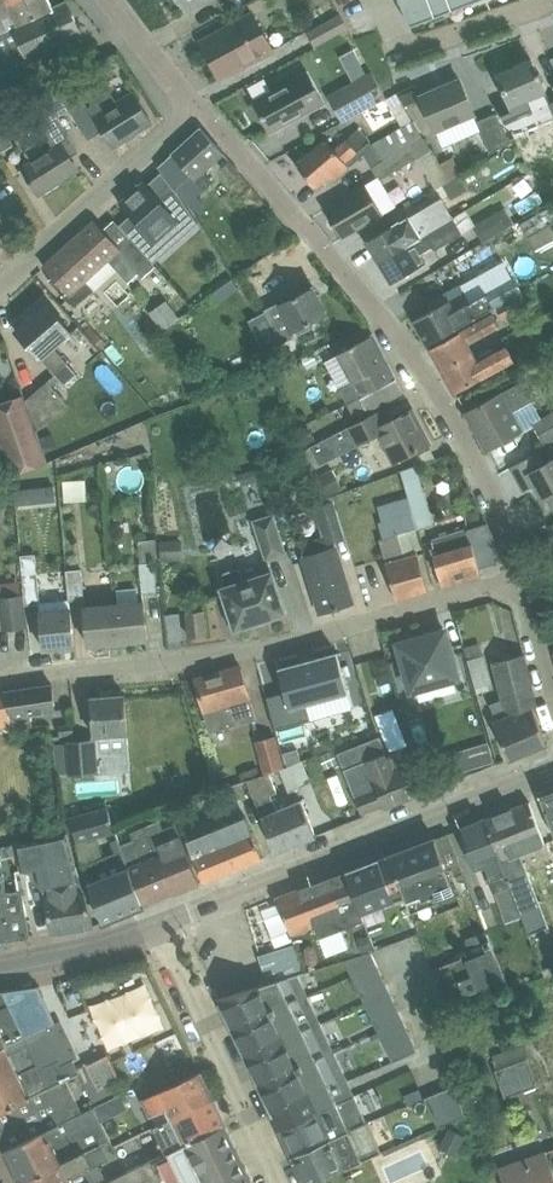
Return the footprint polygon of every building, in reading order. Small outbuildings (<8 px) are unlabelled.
[(54,11),(53,8),(49,0),(25,0),(11,7),(9,3),(0,7),(0,35),(54,11)] [(186,13),(209,0),(179,0),(186,13)] [(220,5),(226,14),(241,6),(237,0),(229,0),(220,5)] [(410,27),(431,19),(428,12),(455,2),(458,9),(480,0),(400,0),(410,27)] [(53,8),(54,11),(0,35),(0,74),(28,62),(83,36),(67,2),(53,8)] [(274,50),(254,14),(202,43),(222,79),(274,50)] [(349,28),(342,15),(307,34),(315,47),(349,28)] [(353,51),(340,58),(346,70),(359,62),(353,51)] [(527,100),(546,92),(532,59),(497,74),(507,96),(517,120),(533,113),(532,110),(527,100)] [(55,86),(70,111),(71,110),(89,141),(103,132),(114,148),(153,124),(134,93),(118,103),(111,92),(105,91),(92,98),(91,105),(92,106),(89,108),(77,89),(84,84),(83,81),(92,75),(90,71),(77,80),(74,75),(59,84),(55,86)] [(275,90),(254,102),(271,133),(292,122),(312,112),(325,104),(308,72),(294,80),(275,90)] [(373,73),(356,81),(328,96),(342,122),(370,107),(386,99),(373,73)] [(460,80),(420,97),(430,119),(436,132),(437,132),(443,148),(459,141),(452,125),(475,115),(470,102),(460,80)] [(58,118),(70,111),(55,86),(42,93),(42,94),(28,101),(33,112),(32,113),(54,149),(44,156),(23,169),(39,195),(78,171),(70,158),(79,153),(58,118)] [(414,89),(401,95),(406,106),(419,101),(414,89)] [(491,154),(512,142),(496,115),(478,123),(491,154)] [(365,154),(374,170),(411,148),(409,145),(423,138),(414,122),(372,145),(371,143),(360,130),(336,151),(326,141),(297,166),(317,189),(330,177),(334,181),(365,154)] [(2,152),(13,146),(0,124),(0,150),(2,152)] [(198,212),(205,206),(198,198),(205,191),(213,183),(203,172),(224,154),(201,129),(158,168),(177,189),(198,212)] [(380,180),(417,159),(411,148),(374,170),(380,180)] [(222,169),(232,179),(240,172),(230,161),(222,169)] [(451,181),(451,182),(443,186),(451,199),(468,189),(460,176),(451,181)] [(366,186),(347,197),(326,209),(343,239),(397,207),(378,178),(366,186)] [(144,181),(120,203),(131,216),(120,226),(132,239),(153,264),(155,262),(154,261),(145,252),(165,234),(174,243),(173,244),(174,245),(199,224),(177,192),(174,189),(161,200),(144,181)] [(388,229),(368,242),(380,263),(450,220),(445,212),(439,201),(402,221),(388,229)] [(531,239),(537,250),(552,241),(552,227),(552,226),(552,207),(552,205),(520,223),(529,240),(531,239)] [(498,213),(474,227),(483,242),(507,227),(498,213)] [(450,220),(380,263),(393,283),(414,271),(426,263),(421,255),(434,247),(436,251),(451,242),(452,243),(461,237),(450,220)] [(49,281),(66,299),(71,305),(72,304),(75,308),(94,290),(85,280),(107,260),(129,284),(139,275),(143,279),(156,267),(131,239),(120,249),(95,221),(44,267),(54,277),(49,281)] [(508,282),(487,293),(495,308),(497,307),(513,298),(516,296),(508,282)] [(314,287),(293,298),(280,304),(280,303),(278,304),(293,334),(295,333),(294,332),(296,331),(298,335),(311,329),(309,325),(328,316),(314,287)] [(428,345),(449,334),(495,308),(487,293),(457,310),(451,300),(414,321),(428,345)] [(513,298),(497,307),(504,321),(521,312),(513,298)] [(150,313),(163,331),(180,319),(167,300),(150,313)] [(16,331),(32,349),(56,377),(57,376),(65,386),(78,375),(56,350),(73,335),(47,304),(16,331)] [(443,371),(475,354),(470,346),(500,329),(491,315),(480,322),(431,349),(443,371)] [(107,345),(91,327),(85,332),(101,351),(107,345)] [(366,362),(383,353),(374,336),(338,354),(353,383),(340,390),(346,401),(377,385),(368,369),(370,369),(366,362)] [(313,366),(324,361),(319,350),(308,355),(313,366)] [(480,364),(475,354),(443,371),(456,394),(513,362),(506,350),(480,364)] [(404,393),(383,353),(366,362),(370,369),(368,369),(377,385),(346,401),(355,418),(368,411),(368,412),(404,393)] [(197,377),(186,385),(193,395),(204,388),(197,377)] [(68,405),(49,382),(27,401),(38,431),(68,405)] [(488,451),(509,439),(523,432),(513,414),(533,402),(522,382),(467,413),(488,451)] [(32,420),(24,397),(0,405),(0,434),(14,475),(46,464),(32,420)] [(378,412),(357,423),(349,427),(359,445),(379,434),(394,463),(431,444),(413,410),(385,425),(378,412)] [(535,424),(546,445),(552,441),(552,413),(535,424)] [(317,440),(308,426),(298,431),(307,446),(317,440)] [(349,427),(311,448),(320,465),(359,445),(349,427)] [(311,448),(302,452),(308,472),(320,465),(311,448)] [(511,468),(524,492),(534,486),(543,501),(546,500),(552,512),(552,461),(548,464),(541,452),(532,456),(511,468)] [(415,466),(401,471),(403,478),(408,494),(409,498),(419,529),(433,525),(415,466)] [(254,469),(243,473),(246,484),(258,480),(254,469)] [(333,469),(313,479),(323,500),(343,489),(333,469)] [(64,482),(65,503),(87,502),(86,481),(64,482)] [(31,489),(16,491),(18,505),(32,504),(31,489)] [(409,498),(379,507),(383,521),(379,523),(384,539),(380,540),(391,578),(397,599),(397,601),(429,592),(422,569),(418,555),(416,556),(409,532),(419,529),(409,498)] [(333,503),(314,510),(324,540),(326,545),(345,539),(333,503)] [(269,563),(268,558),(285,553),(273,516),(255,522),(268,563),(269,563)] [(485,525),(468,530),(472,545),(473,544),(480,570),(494,566),(498,553),(494,539),(485,525)] [(180,530),(160,533),(165,562),(185,559),(180,530)] [(432,541),(438,564),(445,587),(482,577),(480,570),(473,544),(472,545),(468,530),(445,537),(432,541)] [(158,594),(155,563),(158,563),(156,540),(142,541),(144,564),(140,565),(143,595),(158,594)] [(324,540),(300,547),(304,559),(314,590),(321,614),(353,604),(346,580),(336,549),(328,551),(326,545),(324,540)] [(27,606),(40,605),(42,605),(39,574),(36,555),(22,556),(24,575),(27,606)] [(270,568),(271,572),(245,581),(241,571),(236,569),(225,573),(222,578),(225,588),(222,589),(228,609),(224,611),(229,626),(234,625),(235,630),(286,614),(271,568),(270,568)] [(68,571),(71,602),(86,600),(83,570),(68,571)] [(25,627),(22,597),(2,599),(5,629),(25,627)] [(116,604),(119,643),(148,640),(144,602),(116,604)] [(89,646),(119,643),(116,604),(85,607),(89,646)] [(41,611),(42,626),(45,650),(75,648),(71,608),(41,611)] [(208,636),(205,611),(187,613),(190,638),(208,636)] [(423,632),(424,637),(398,642),(408,688),(454,678),(443,628),(423,632)] [(285,692),(267,698),(276,730),(311,721),(306,704),(348,692),(337,653),(315,659),(315,658),(300,662),(301,663),(279,669),(285,692)] [(525,654),(502,660),(493,662),(503,700),(491,704),(498,721),(495,722),(510,759),(548,744),(533,707),(538,705),(525,654)] [(469,660),(476,688),(492,683),(485,656),(469,660)] [(227,669),(194,679),(201,702),(210,733),(257,720),(242,668),(228,672),(227,669)] [(6,692),(13,725),(17,729),(33,726),(32,715),(56,711),(52,685),(6,692)] [(13,725),(6,692),(0,693),(0,728),(13,725)] [(92,698),(95,741),(95,742),(68,743),(69,774),(99,774),(98,757),(114,756),(113,735),(128,734),(125,695),(92,698)] [(74,724),(59,725),(60,736),(75,735),(74,724)] [(381,736),(338,753),(339,758),(345,771),(362,813),(384,804),(386,809),(422,794),(413,772),(410,766),(395,772),(387,753),(382,741),(381,736)] [(265,774),(281,770),(284,769),(275,737),(256,742),(265,774)] [(488,743),(465,750),(466,753),(471,768),(494,761),(491,751),(488,743)] [(301,763),(298,750),(285,754),(289,767),(301,763)] [(333,752),(320,757),(325,770),(338,765),(333,752)] [(301,763),(284,769),(281,770),(288,791),(309,784),(301,763)] [(258,767),(240,774),(243,783),(247,781),(261,776),(258,767)] [(317,837),(308,814),(302,801),(278,810),(272,795),(278,793),(270,773),(262,777),(247,781),(276,853),(317,837)] [(541,798),(552,829),(552,793),(541,798)] [(520,857),(546,846),(530,802),(484,819),(516,904),(528,935),(547,928),(520,857)] [(108,808),(71,818),(78,843),(115,833),(108,808)] [(172,817),(145,828),(172,895),(200,884),(172,817)] [(188,841),(195,860),(204,882),(263,858),(247,817),(204,834),(203,830),(190,836),(191,839),(188,841)] [(516,904),(484,819),(459,829),(475,873),(487,868),(491,879),(488,880),(493,894),(501,892),(506,907),(516,904)] [(172,895),(145,828),(131,834),(134,840),(120,846),(145,906),(172,895)] [(413,915),(463,896),(457,878),(465,875),(449,834),(389,857),(413,915)] [(68,835),(16,844),(21,870),(40,866),(44,889),(47,905),(48,905),(49,910),(53,934),(95,927),(88,904),(81,882),(81,880),(76,864),(68,835)] [(104,923),(145,906),(120,846),(118,840),(111,843),(115,853),(94,862),(102,880),(88,885),(104,923)] [(21,892),(17,870),(21,870),(16,844),(0,847),(0,894),(21,892)] [(363,913),(405,897),(389,857),(347,872),(363,913)] [(377,951),(363,913),(347,872),(283,896),(279,904),(305,973),(345,961),(371,953),(376,951),(377,951)] [(31,938),(27,914),(22,891),(21,892),(0,894),(0,944),(31,938)] [(463,955),(461,960),(433,971),(447,1005),(489,989),(491,993),(508,986),(486,933),(465,942),(469,953),(463,955)] [(297,975),(305,973),(301,961),(295,964),(289,948),(273,953),(280,980),(297,975)] [(377,965),(371,953),(345,961),(353,977),(377,965)] [(390,992),(377,965),(353,977),(365,1004),(390,992)] [(218,1000),(247,1059),(320,1024),(297,975),(280,980),(218,1000)] [(55,1023),(38,986),(0,992),(0,1050),(55,1023)] [(404,1021),(390,992),(365,1004),(379,1033),(404,1021)] [(418,1051),(404,1021),(379,1033),(393,1063),(418,1051)] [(67,1081),(78,1076),(77,1069),(74,1062),(78,1060),(61,1022),(56,1024),(55,1023),(0,1050),(0,1112),(67,1081)] [(280,1129),(354,1097),(320,1024),(247,1059),(280,1129)] [(499,1070),(494,1071),(505,1100),(538,1088),(522,1046),(493,1056),(499,1070)] [(90,1102),(94,1108),(123,1094),(118,1083),(120,1082),(108,1056),(86,1067),(85,1065),(77,1069),(78,1076),(90,1102)] [(156,1126),(213,1099),(200,1073),(141,1101),(150,1119),(152,1118),(156,1126)] [(83,1114),(67,1081),(0,1112),(0,1135),(7,1150),(83,1114)] [(438,1129),(465,1116),(456,1084),(424,1098),(438,1129)] [(123,1094),(94,1108),(101,1124),(130,1110),(123,1094)] [(280,1129),(292,1156),(368,1123),(354,1097),(280,1129)] [(153,1128),(165,1154),(225,1125),(213,1099),(156,1126),(153,1128)] [(88,1111),(94,1108),(90,1102),(85,1104),(88,1111)] [(7,1150),(22,1182),(102,1146),(110,1142),(101,1124),(94,1108),(88,1111),(83,1114),(7,1150)] [(381,1152),(368,1123),(292,1156),(305,1182),(315,1182),(381,1152)] [(225,1125),(165,1154),(180,1182),(253,1182),(225,1125)] [(466,1136),(448,1128),(438,1148),(456,1157),(466,1136)] [(106,1182),(99,1165),(108,1160),(102,1146),(22,1182),(23,1182),(105,1182),(106,1182)] [(546,1151),(499,1167),(504,1182),(552,1182),(552,1170),(546,1151)] [(165,1154),(106,1182),(105,1182),(180,1182),(165,1154)]
